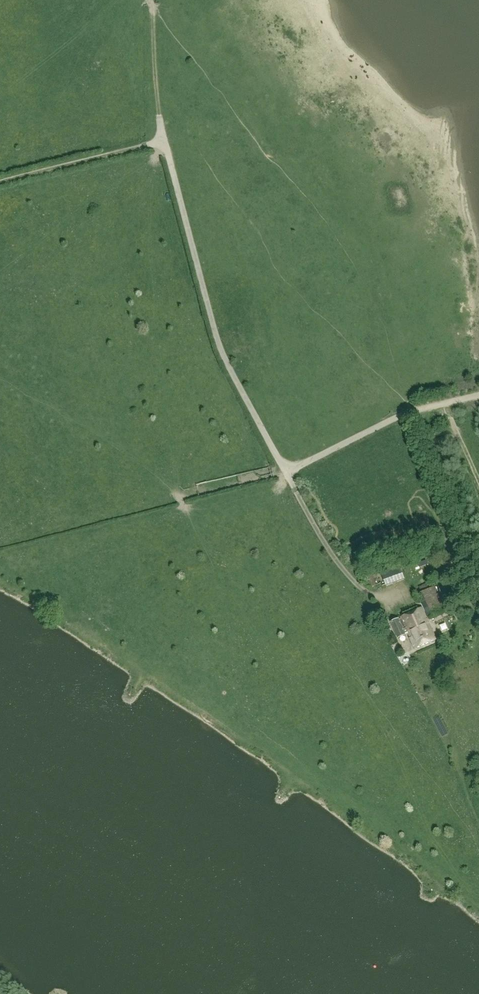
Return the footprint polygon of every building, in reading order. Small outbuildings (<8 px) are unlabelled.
[(386,586),(405,579),(401,569),(382,576),(386,586)] [(373,574),(369,575),(365,577),(369,589),(377,586),(373,574)] [(380,575),(374,577),(377,585),(383,582),(380,575)] [(447,611),(436,587),(419,594),(429,619),(447,611)] [(415,648),(436,639),(422,608),(390,622),(398,639),(408,634),(415,648)] [(396,657),(401,668),(412,663),(407,652),(396,657)]
